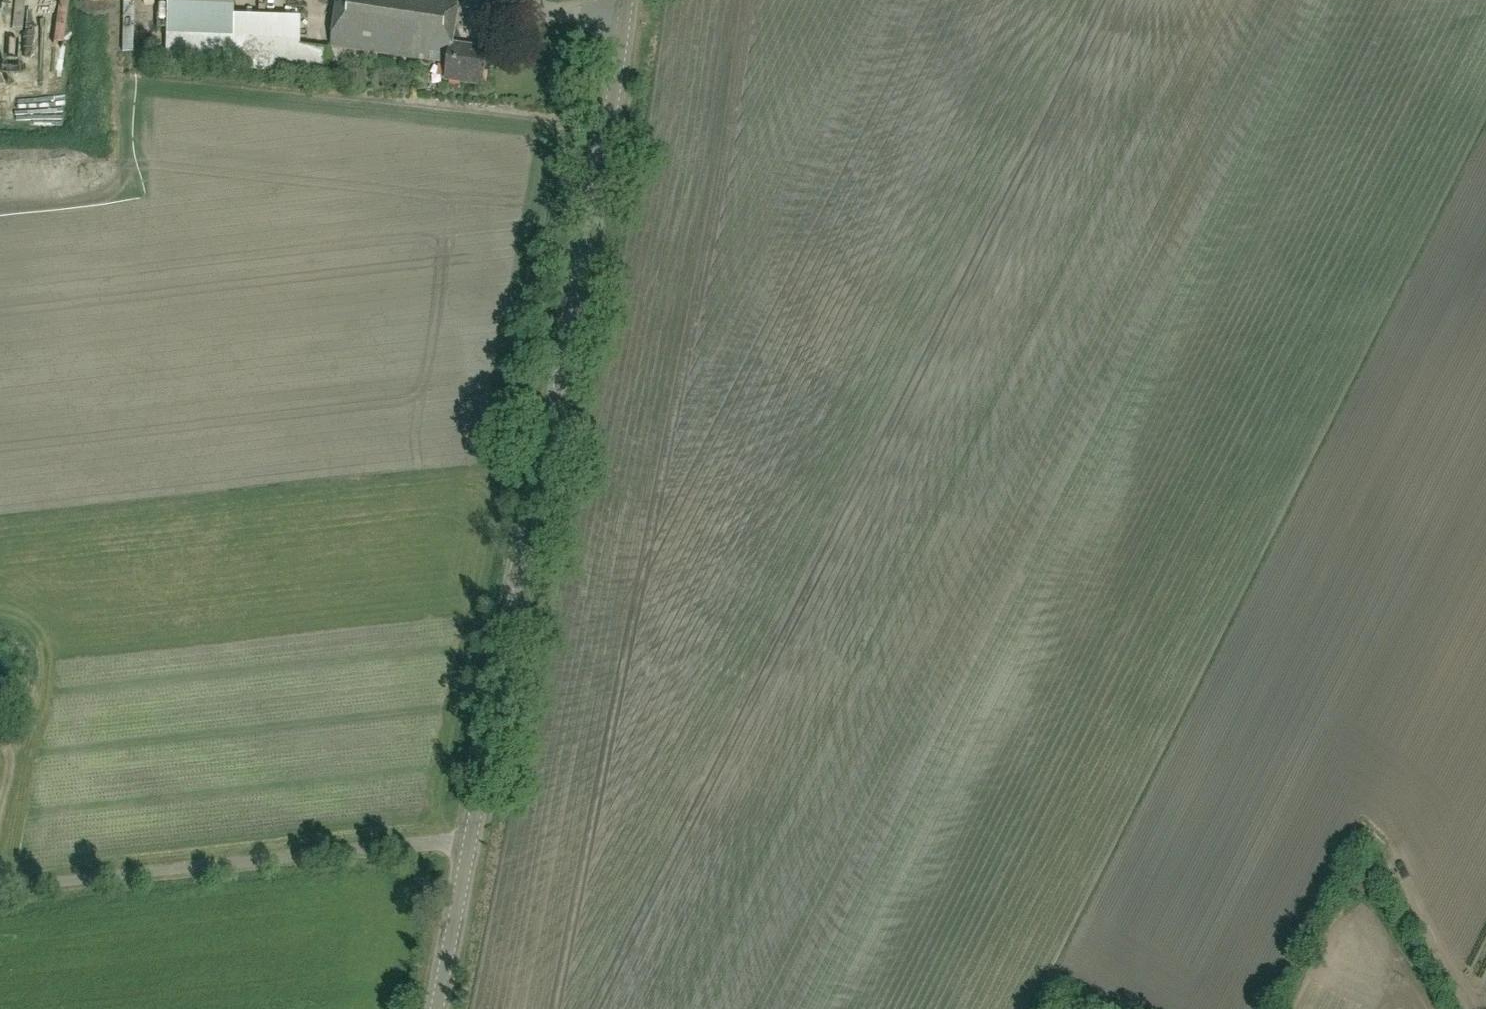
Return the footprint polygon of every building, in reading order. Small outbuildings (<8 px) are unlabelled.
[(235,31),(236,0),(169,0),(168,37),(167,63),(324,78),(324,82),(347,85),(348,78),(326,75),(330,50),(300,46),(300,34),(235,31)] [(487,50),(452,45),(457,0),(339,0),(332,47),(448,64),(446,79),(482,85),(487,50)]
